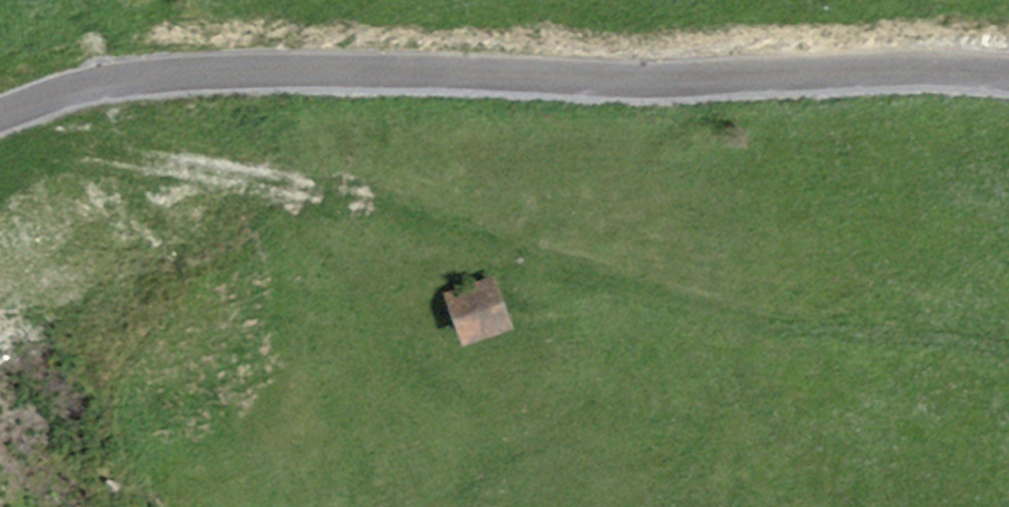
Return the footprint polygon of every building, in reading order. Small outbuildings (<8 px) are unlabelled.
[(497,277),(444,296),(461,345),(514,326),(497,277)]
